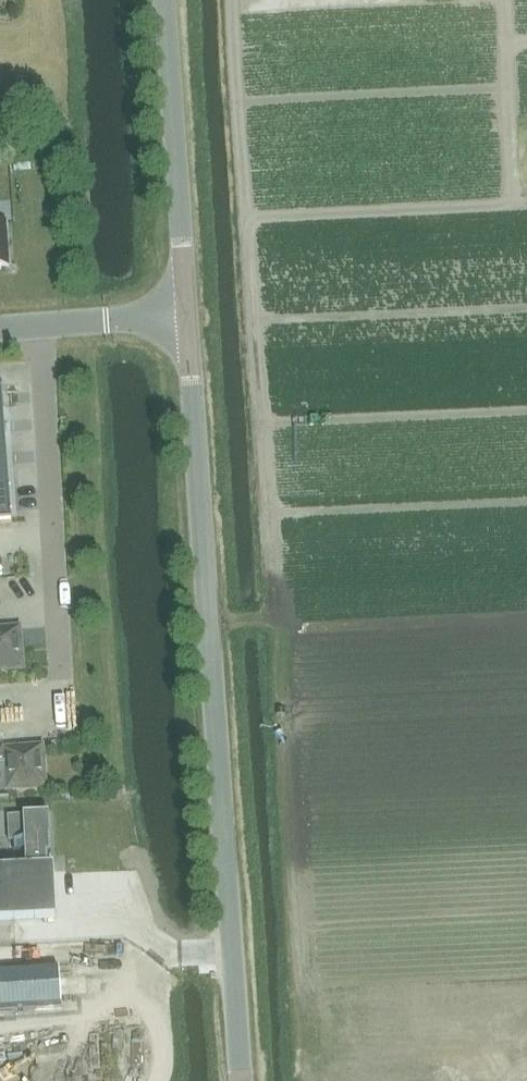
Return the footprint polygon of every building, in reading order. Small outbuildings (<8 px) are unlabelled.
[(10,266),(7,223),(0,223),(0,267),(10,266)] [(8,458),(0,459),(0,491),(10,490),(8,458)] [(10,490),(0,491),(0,525),(13,524),(13,522),(12,522),(10,490)] [(20,630),(0,631),(0,670),(23,669),(20,630)] [(8,765),(9,790),(45,787),(43,748),(6,751),(0,752),(0,765),(8,765)] [(24,851),(25,867),(48,865),(48,855),(51,855),(49,813),(7,815),(8,841),(13,841),(13,852),(24,851)] [(25,867),(11,868),(14,920),(56,918),(54,865),(48,865),(25,867)] [(0,868),(0,921),(14,920),(11,868),(0,868)] [(0,968),(0,1006),(62,1003),(59,965),(0,968)]
